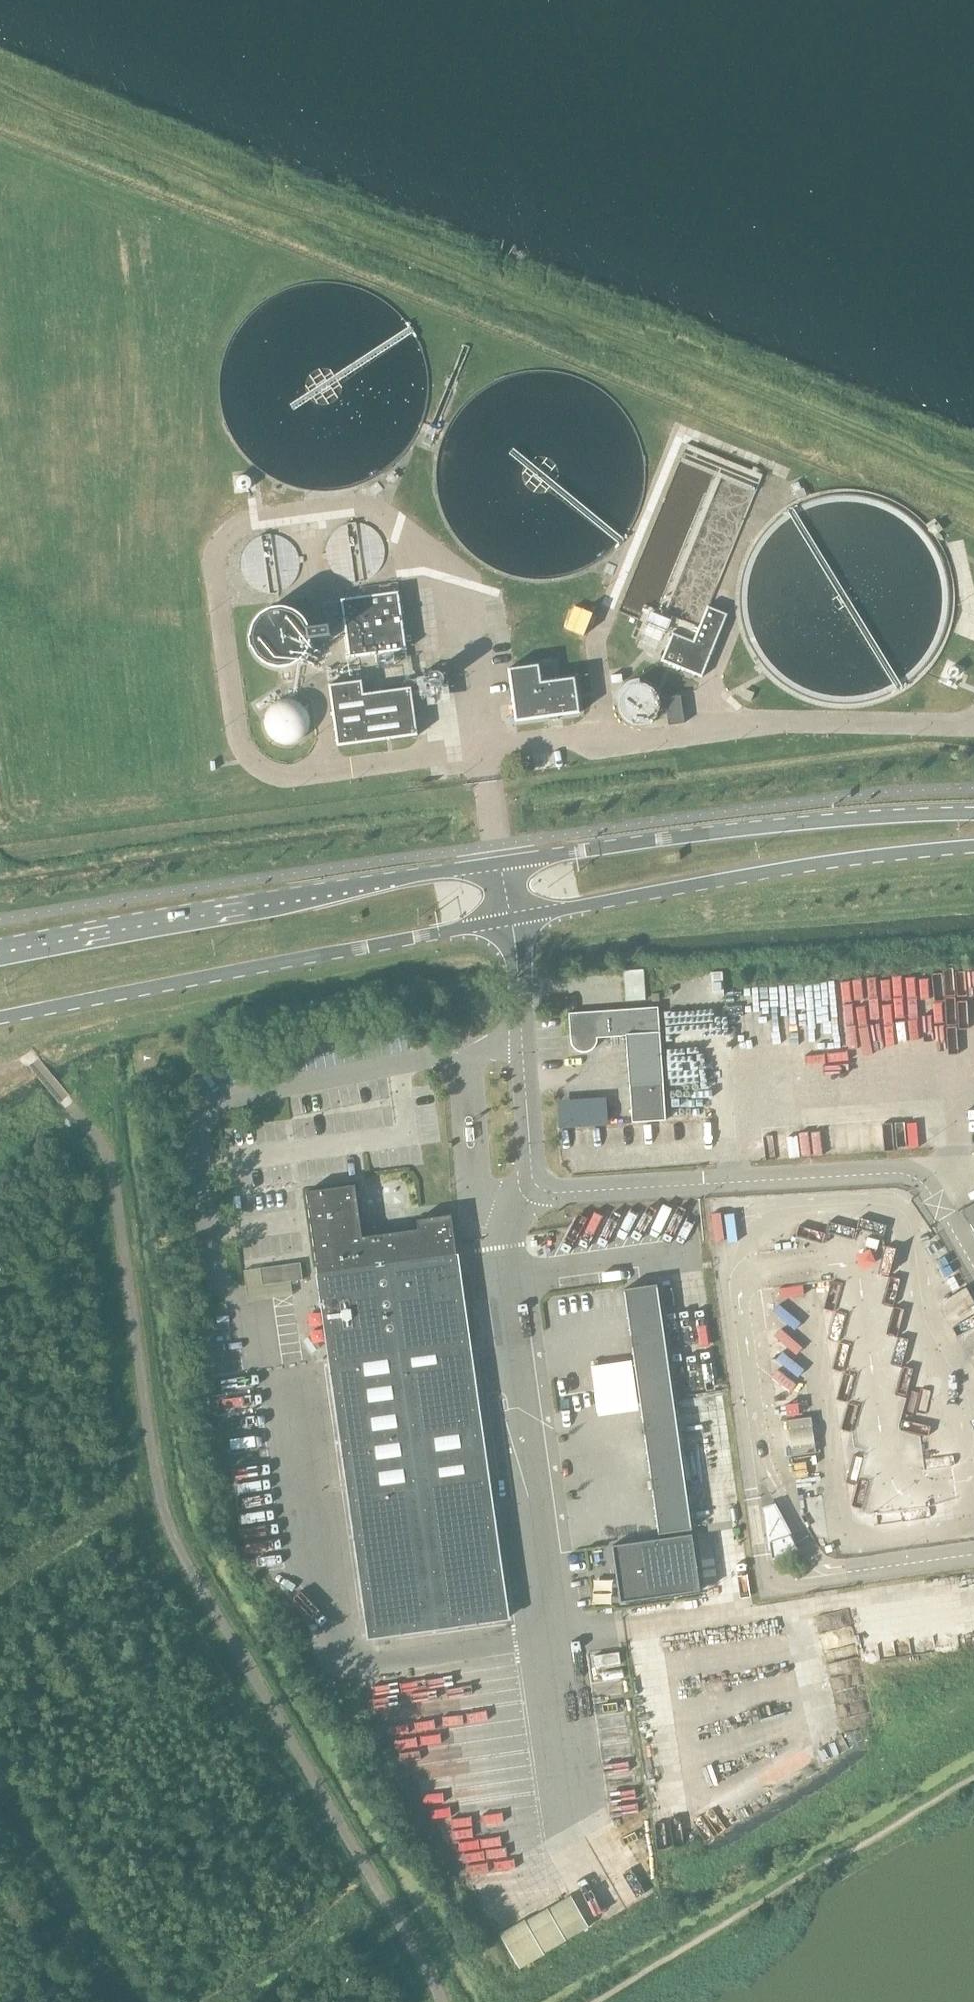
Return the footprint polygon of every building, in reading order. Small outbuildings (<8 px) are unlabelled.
[(710,602),(762,475),(764,471),(763,471),(761,474),(755,472),(757,468),(753,466),(751,470),(686,444),(622,601),(619,600),(618,602),(621,603),(617,612),(638,620),(631,637),(640,641),(637,647),(654,654),(652,658),(658,660),(662,650),(665,651),(661,661),(702,678),(728,614),(709,606),(709,604),(712,605),(713,603),(710,602)] [(384,547),(384,544),(383,542),(382,539),(380,536),(379,534),(376,531),(375,530),(372,528),(371,527),(368,525),(364,524),(362,523),(359,523),(357,522),(355,522),(351,523),(348,523),(346,524),(343,525),(339,527),(338,528),(335,530),(334,531),(333,533),(330,536),(329,539),(328,540),(327,544),(326,546),(326,549),(326,553),(321,554),(322,559),(326,559),(327,562),(328,564),(330,567),(331,569),(333,572),(335,573),(337,576),(339,577),(342,579),(344,579),(347,581),(349,581),(353,582),(355,582),(358,582),(361,582),(361,581),(364,580),(368,579),(369,578),(372,576),(374,575),(377,573),(379,570),(381,567),(383,563),(383,562),(384,560),(384,558),(385,555),(385,551),(385,549),(384,547)] [(268,593),(272,593),(272,594),(277,593),(276,593),(281,591),(284,590),(286,589),(288,587),(291,584),(292,583),(294,582),(296,578),(297,575),(298,573),(299,570),(299,568),(299,566),(300,563),(304,562),(303,556),(299,557),(298,553),(296,550),(295,548),(293,545),(292,544),(291,543),(288,540),(285,538),(282,536),(278,535),(274,534),(271,534),(265,534),(262,535),(258,537),(255,538),(253,539),(251,541),(248,544),(247,545),(245,548),(243,552),(242,555),(241,557),(241,559),(240,562),(240,566),(241,570),(241,571),(242,573),(243,575),(244,578),(246,581),(247,583),(250,585),(253,588),(256,590),(259,591),(261,592),(264,593),(268,593)] [(348,657),(374,654),(406,649),(397,582),(359,587),(361,596),(341,599),(348,657)] [(337,601),(323,603),(325,615),(322,615),(322,617),(339,615),(337,601)] [(260,660),(261,661),(262,662),(263,662),(266,664),(269,665),(273,667),(277,667),(279,667),(282,667),(284,667),(288,667),(292,665),(295,664),(298,662),(300,660),(301,659),(304,656),(306,653),(307,652),(308,650),(309,646),(310,645),(310,643),(310,641),(311,639),(331,636),(329,624),(309,627),(307,623),(305,620),(304,619),(302,616),(299,613),(296,611),(294,610),(291,609),(289,608),(285,607),(282,607),(280,607),(276,607),(272,608),(269,609),(267,610),(264,612),(261,614),(259,615),(258,617),(257,618),(256,620),(255,621),(254,623),(252,626),(251,630),(250,634),(250,635),(249,636),(250,647),(252,647),(252,649),(254,652),(256,655),(257,656),(259,659),(260,660)] [(508,668),(513,705),(515,722),(549,717),(549,720),(558,719),(558,716),(580,713),(575,677),(541,682),(539,664),(508,668)] [(418,735),(411,687),(363,694),(362,680),(328,685),(337,746),(418,735)] [(625,683),(622,719),(657,721),(660,685),(625,683)] [(681,693),(664,695),(667,724),(684,722),(681,693)] [(305,738),(306,736),(308,733),(309,731),(310,728),(311,726),(311,723),(311,721),(311,719),(310,714),(309,713),(308,710),(307,708),(305,706),(303,704),(300,702),(298,700),(297,700),(293,698),(290,698),(287,698),(284,698),(281,699),(278,700),(277,700),(274,702),(272,704),(270,706),(269,707),(267,709),(267,710),(266,712),(265,714),(264,717),(264,720),(264,722),(264,724),(264,726),(265,729),(266,730),(267,733),(268,735),(270,738),(271,739),(272,740),(275,741),(277,743),(279,743),(283,745),(286,745),(290,745),(292,745),(295,744),(296,743),(299,742),(301,741),(302,740),(305,738)] [(646,1000),(644,969),(623,970),(625,1001),(646,1000)] [(722,971),(710,972),(712,996),(724,995),(722,971)] [(570,1038),(571,1044),(574,1048),(577,1051),(582,1052),(587,1052),(591,1050),(595,1046),(597,1042),(597,1037),(626,1036),(632,1122),(665,1120),(658,1007),(621,1009),(568,1013),(570,1038)] [(168,1108),(182,1106),(180,1096),(165,1099),(168,1108)] [(607,1097),(557,1101),(559,1129),(608,1126),(607,1097)] [(752,1133),(753,1152),(763,1152),(762,1132),(752,1133)] [(316,1273),(368,1639),(510,1619),(458,1254),(456,1254),(451,1215),(417,1219),(418,1229),(362,1238),(355,1185),(306,1191),(317,1273),(316,1273)] [(962,1210),(973,1231),(973,1203),(962,1210)] [(243,1270),(247,1302),(293,1295),(290,1281),(303,1279),(300,1262),(243,1270)] [(692,1531),(672,1389),(657,1285),(623,1290),(644,1429),(647,1455),(658,1535),(692,1531)] [(590,1367),(597,1417),(638,1411),(631,1361),(590,1367)] [(816,1453),(811,1417),(786,1420),(790,1457),(816,1453)] [(774,1506),(765,1509),(769,1541),(769,1542),(770,1549),(771,1558),(798,1550),(793,1542),(790,1535),(789,1535),(774,1506)] [(659,1539),(612,1545),(620,1602),(700,1590),(692,1534),(659,1539)] [(667,1596),(655,1598),(656,1601),(657,1612),(669,1610),(668,1600),(667,1596)] [(501,1931),(520,1966),(591,1928),(572,1893),(501,1931)]
